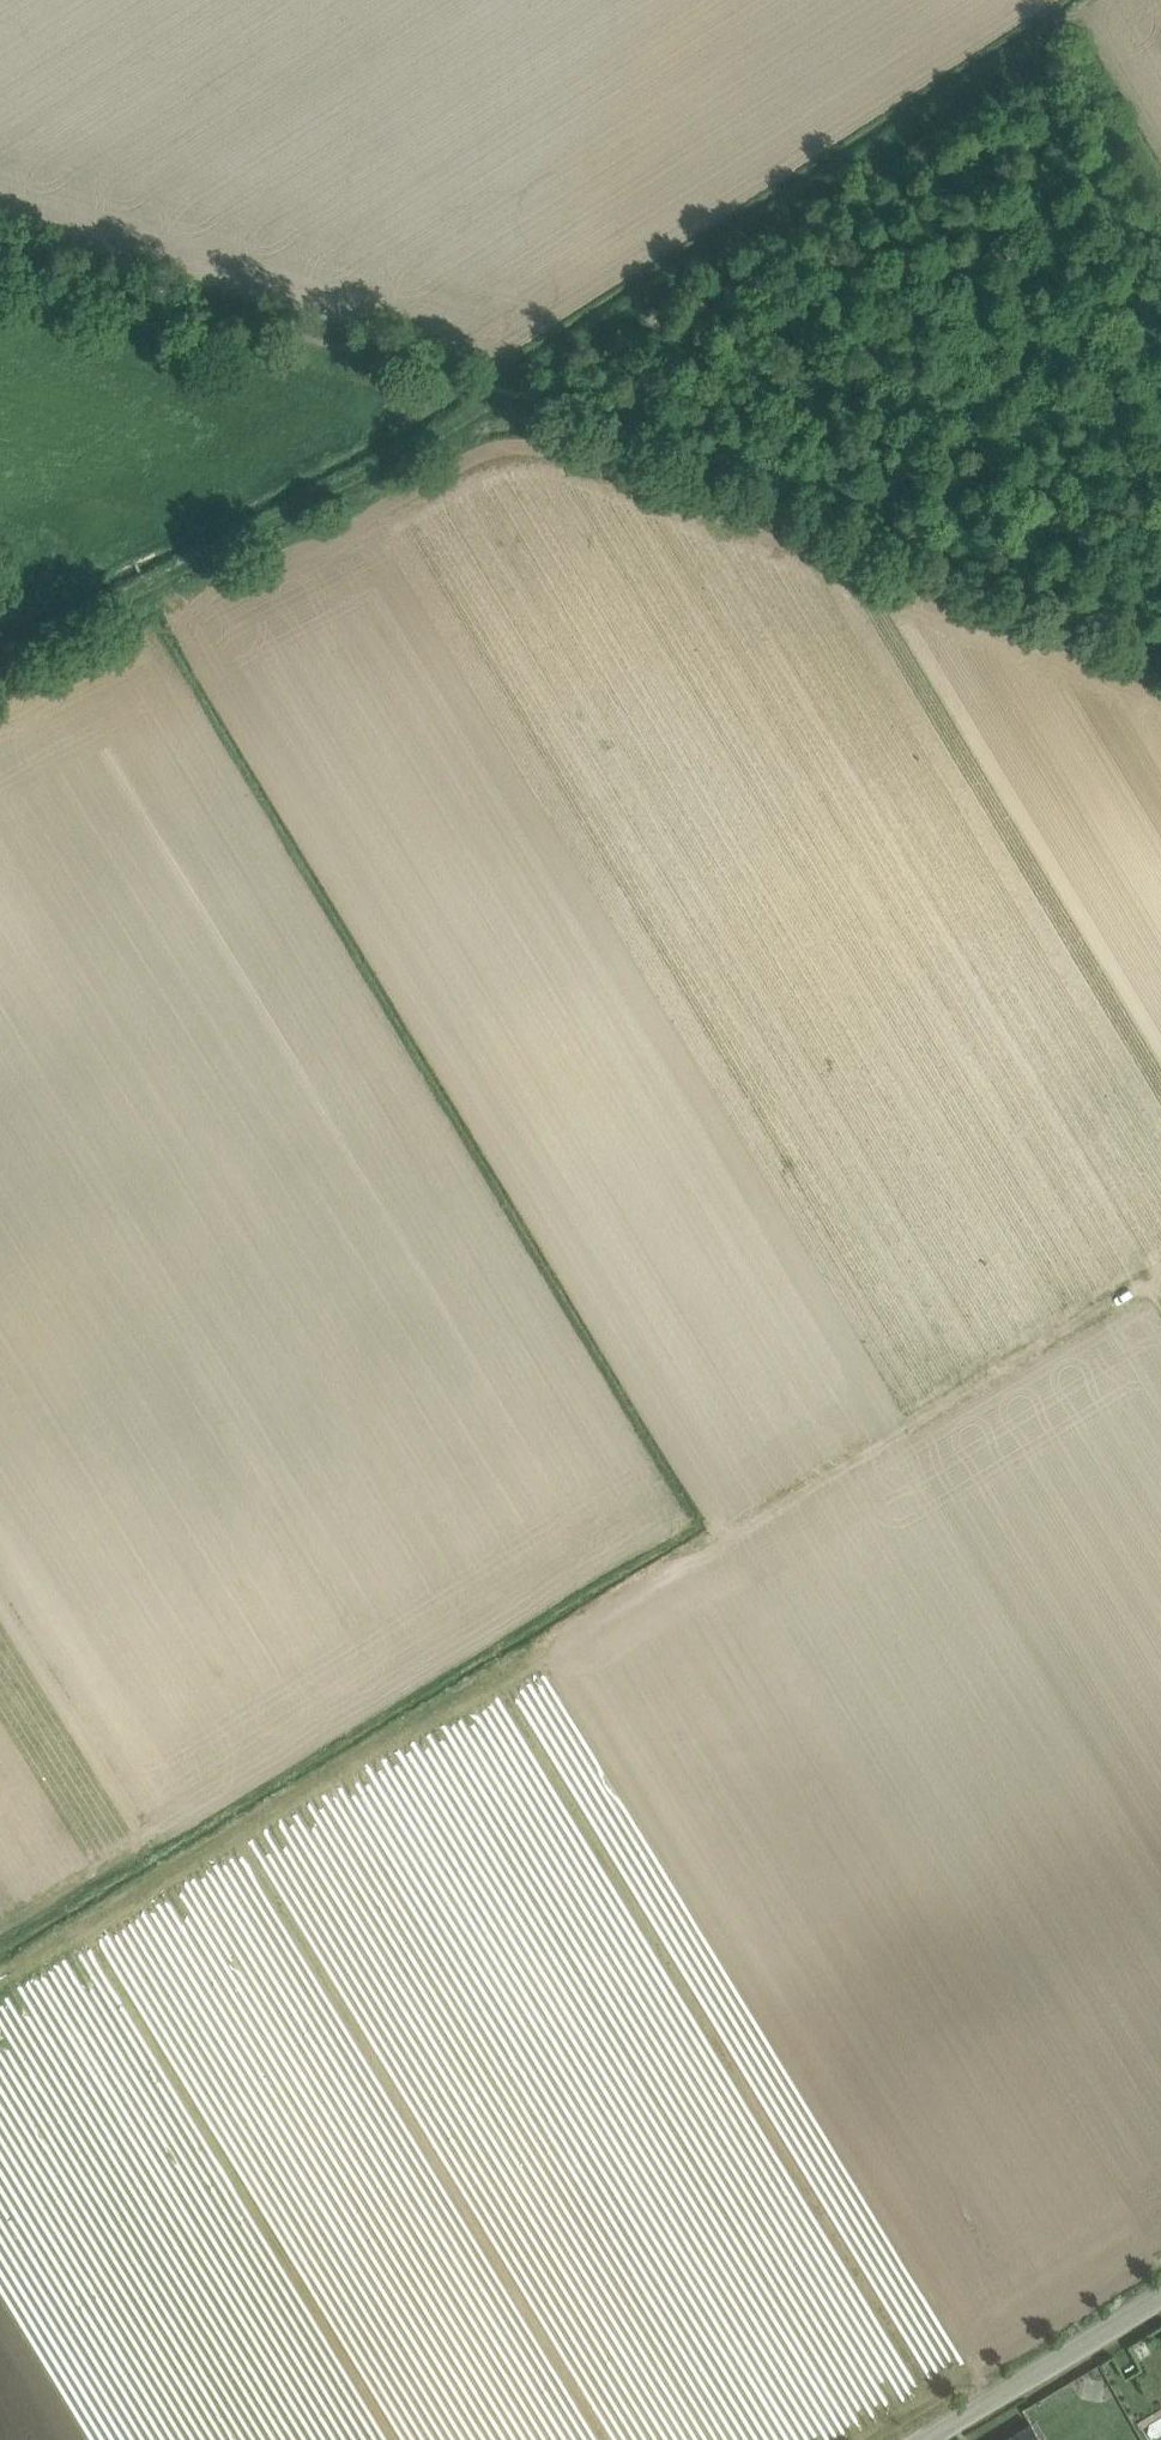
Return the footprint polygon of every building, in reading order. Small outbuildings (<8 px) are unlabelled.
[(1033,2424),(1006,2439),(1043,2439),(1033,2424)]
